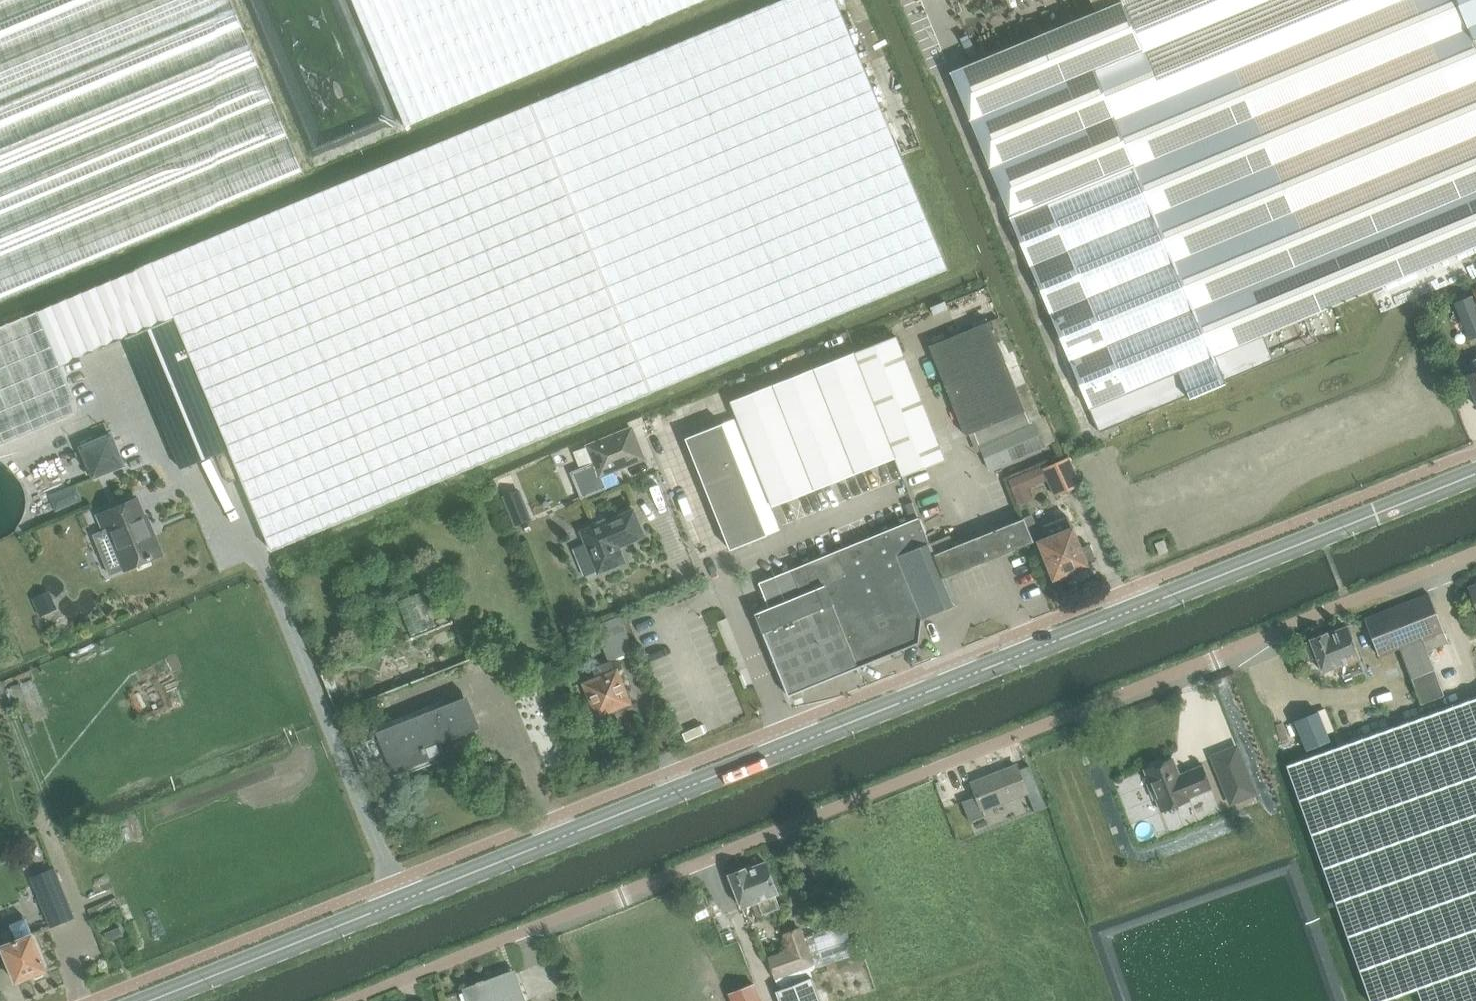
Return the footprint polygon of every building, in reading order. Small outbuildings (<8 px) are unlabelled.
[(304,174),(232,0),(0,0),(0,301),(304,174)] [(645,0),(353,0),(405,125),(654,22),(645,0)] [(531,104),(652,393),(949,269),(837,0),(779,0),(531,104)] [(654,22),(705,0),(645,0),(654,22)] [(951,72),(1010,215),(1017,234),(1031,267),(1051,315),(1070,361),(1090,408),(1100,433),(1189,396),(1190,399),(1227,383),(1216,356),(1475,248),(1475,0),(1122,0),(1093,12),(1092,13),(1078,19),(1077,19),(951,72)] [(1095,10),(1120,0),(1091,0),(1095,10)] [(0,326),(0,445),(77,413),(57,368),(78,359),(125,339),(127,338),(174,318),(229,449),(273,550),(544,438),(652,393),(531,104),(471,130),(318,193),(152,262),(41,309),(0,326)] [(1470,340),(1475,337),(1475,300),(1474,294),(1454,302),(1470,340)] [(127,338),(125,339),(181,470),(197,463),(229,449),(174,318),(127,338)] [(1036,421),(1031,423),(990,321),(930,346),(966,435),(975,432),(980,445),(989,468),(1046,445),(1036,421)] [(731,402),(773,507),(896,458),(903,476),(945,460),(896,336),(731,402)] [(1475,402),(1475,358),(1470,361),(1474,371),(1465,375),(1475,402)] [(724,423),(686,438),(709,494),(746,479),(724,423)] [(633,428),(589,446),(596,464),(574,473),(583,497),(605,488),(600,477),(645,459),(633,428)] [(124,467),(112,437),(82,449),(94,479),(124,467)] [(228,451),(217,456),(229,483),(240,479),(228,451)] [(1069,457),(1043,469),(1055,496),(1081,485),(1069,457)] [(1026,473),(1008,480),(1018,505),(1033,499),(1028,489),(1031,487),(1026,473)] [(731,549),(768,535),(746,479),(709,494),(731,549)] [(519,491),(503,497),(510,514),(515,526),(530,519),(526,508),(519,491)] [(105,531),(95,535),(111,575),(127,568),(128,570),(161,556),(154,538),(149,539),(141,518),(143,517),(137,502),(100,518),(105,531)] [(626,562),(619,547),(645,536),(634,510),(582,531),(599,573),(626,562)] [(1054,579),(1057,578),(1062,579),(1067,577),(1070,573),(1088,565),(1087,563),(1096,560),(1090,544),(1081,548),(1073,528),(1068,516),(1054,521),(1059,533),(1039,541),(1054,579)] [(920,618),(954,604),(943,577),(935,555),(919,518),(837,551),(847,576),(825,585),(829,595),(825,596),(854,668),(859,666),(858,667),(917,643),(920,618)] [(935,555),(943,577),(1033,541),(1024,519),(935,555)] [(756,613),(789,695),(854,668),(825,596),(829,595),(825,585),(847,576),(837,551),(792,570),(759,583),(765,596),(770,608),(756,613)] [(436,625),(423,591),(399,601),(413,634),(436,625)] [(1430,594),(1366,619),(1380,655),(1400,647),(1412,679),(1422,704),(1445,696),(1428,651),(1449,643),(1430,594)] [(559,621),(564,632),(579,625),(574,614),(559,621)] [(624,654),(625,656),(635,651),(620,616),(597,625),(611,660),(624,654)] [(1299,645),(1299,646),(1305,662),(1318,657),(1324,671),(1336,666),(1338,671),(1341,670),(1345,679),(1364,671),(1359,657),(1348,627),(1329,634),(1329,632),(1328,633),(1323,630),(1315,634),(1312,639),(1312,640),(1299,645)] [(612,709),(629,702),(617,672),(616,672),(611,661),(593,668),(597,680),(587,684),(599,714),(600,713),(603,715),(611,712),(612,709)] [(534,674),(527,673),(522,678),(524,685),(531,686),(536,681),(534,674)] [(11,687),(22,714),(31,711),(20,684),(11,687)] [(445,754),(441,743),(481,727),(469,696),(381,730),(398,773),(430,760),(445,754)] [(1287,765),(1371,1000),(1382,1000),(1417,988),(1422,1000),(1475,1000),(1475,698),(1344,745),(1287,765)] [(1318,711),(1296,720),(1308,750),(1330,741),(1318,711)] [(1236,748),(1214,757),(1232,802),(1254,793),(1236,748)] [(1181,777),(1174,759),(1146,770),(1151,783),(1149,784),(1155,798),(1157,797),(1162,811),(1190,799),(1189,797),(1212,788),(1203,766),(1187,772),(1188,774),(1181,777)] [(1017,766),(973,783),(978,795),(962,801),(970,821),(986,815),(984,809),(1028,792),(1017,766)] [(1027,803),(1018,806),(1020,813),(1029,809),(1027,803)] [(956,810),(948,813),(950,820),(959,817),(956,810)] [(732,874),(730,875),(742,907),(752,904),(757,917),(781,908),(776,894),(779,893),(767,862),(747,869),(746,868),(744,869),(743,868),(743,869),(739,868),(735,870),(733,872),(732,873),(732,874)] [(54,868),(32,877),(52,926),(74,917),(54,868)] [(826,885),(824,886),(823,883),(811,887),(815,900),(827,896),(826,893),(828,892),(830,889),(829,886),(826,885)] [(44,975),(45,971),(47,970),(26,917),(11,924),(18,940),(2,946),(17,982),(33,975),(37,978),(44,975)] [(845,923),(805,936),(813,966),(814,969),(827,965),(829,970),(837,967),(836,962),(856,955),(845,923)] [(121,927),(106,933),(109,941),(124,935),(121,927)] [(789,949),(769,957),(776,978),(813,966),(805,936),(802,927),(784,933),(789,949)] [(485,981),(485,979),(477,982),(478,983),(464,989),(468,1000),(528,1000),(516,969),(485,981)] [(777,991),(781,1000),(822,1000),(813,977),(807,979),(777,991)] [(755,983),(729,993),(732,1000),(763,1000),(756,983),(755,983)]
